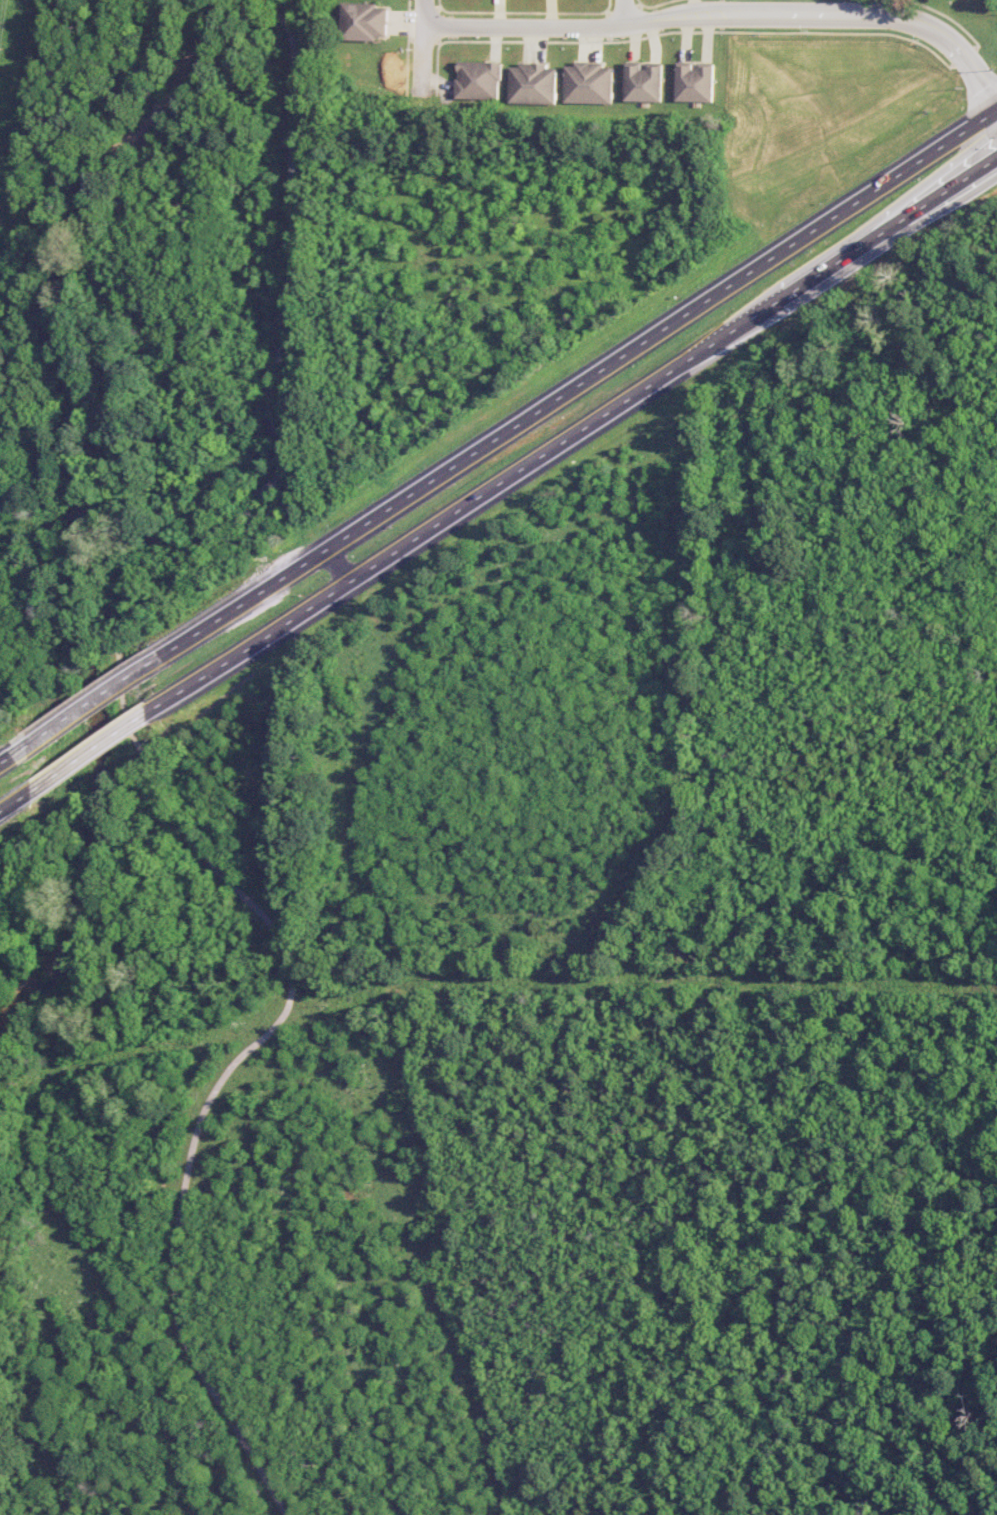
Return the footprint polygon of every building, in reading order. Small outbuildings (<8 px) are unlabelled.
[(379,41),(379,37),(389,37),(389,8),(379,7),(379,3),(344,2),(343,40),(379,41)] [(457,98),(500,100),(501,62),(458,61),(457,98)] [(612,67),(603,67),(603,62),(574,61),(574,66),(565,66),(565,103),(612,104),(612,67)] [(624,101),(661,102),(661,63),(644,62),(625,62),(624,101)] [(675,101),(713,102),(713,63),(695,63),(695,62),(676,62),(675,101)] [(557,68),(547,68),(547,63),(519,63),(518,67),(510,67),(509,103),(556,104),(557,68)]
